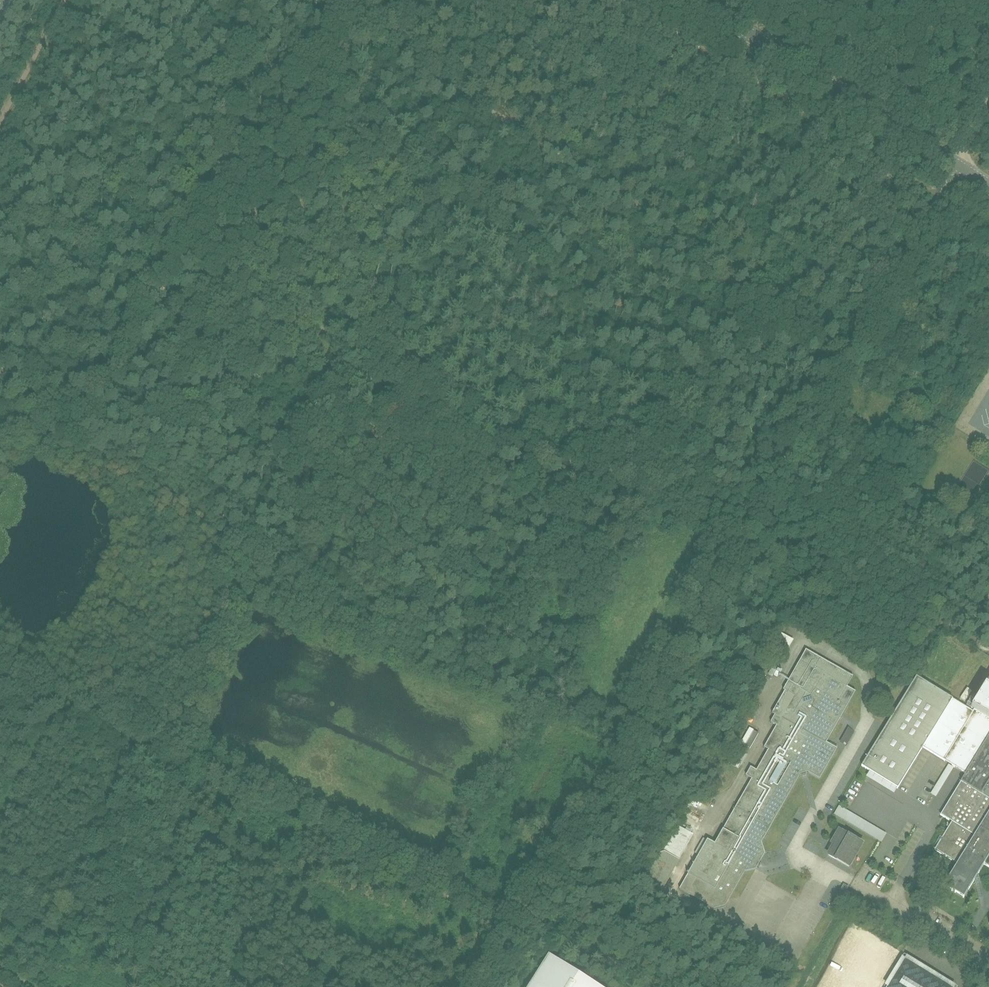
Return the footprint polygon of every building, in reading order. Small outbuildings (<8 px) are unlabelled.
[(783,653),(791,639),(778,633),(771,647),(783,653)] [(780,722),(773,732),(764,748),(769,750),(757,771),(751,768),(746,777),(751,780),(714,845),(708,841),(688,875),(695,879),(691,886),(694,898),(713,909),(725,906),(744,872),(755,869),(763,855),(760,843),(799,775),(808,772),(819,779),(836,749),(817,739),(843,694),(851,677),(834,666),(816,656),(806,671),(797,665),(769,715),(780,722)] [(575,689),(579,678),(568,674),(564,685),(575,689)] [(964,898),(984,865),(988,867),(988,687),(974,711),(916,676),(861,765),(896,787),(921,747),(963,773),(938,814),(950,821),(940,837),(939,836),(932,848),(956,863),(943,885),(964,898)] [(751,749),(758,733),(745,727),(728,763),(739,768),(748,748),(751,749)] [(839,807),(834,815),(880,841),(884,833),(839,807)] [(919,830),(896,816),(891,824),(914,838),(919,830)] [(861,839),(841,828),(826,854),(846,865),(861,839)] [(639,887),(659,897),(678,860),(659,850),(639,887)] [(735,942),(743,925),(738,922),(730,939),(735,942)] [(549,953),(528,986),(603,986),(549,953)] [(904,954),(883,986),(957,986),(904,954)]
